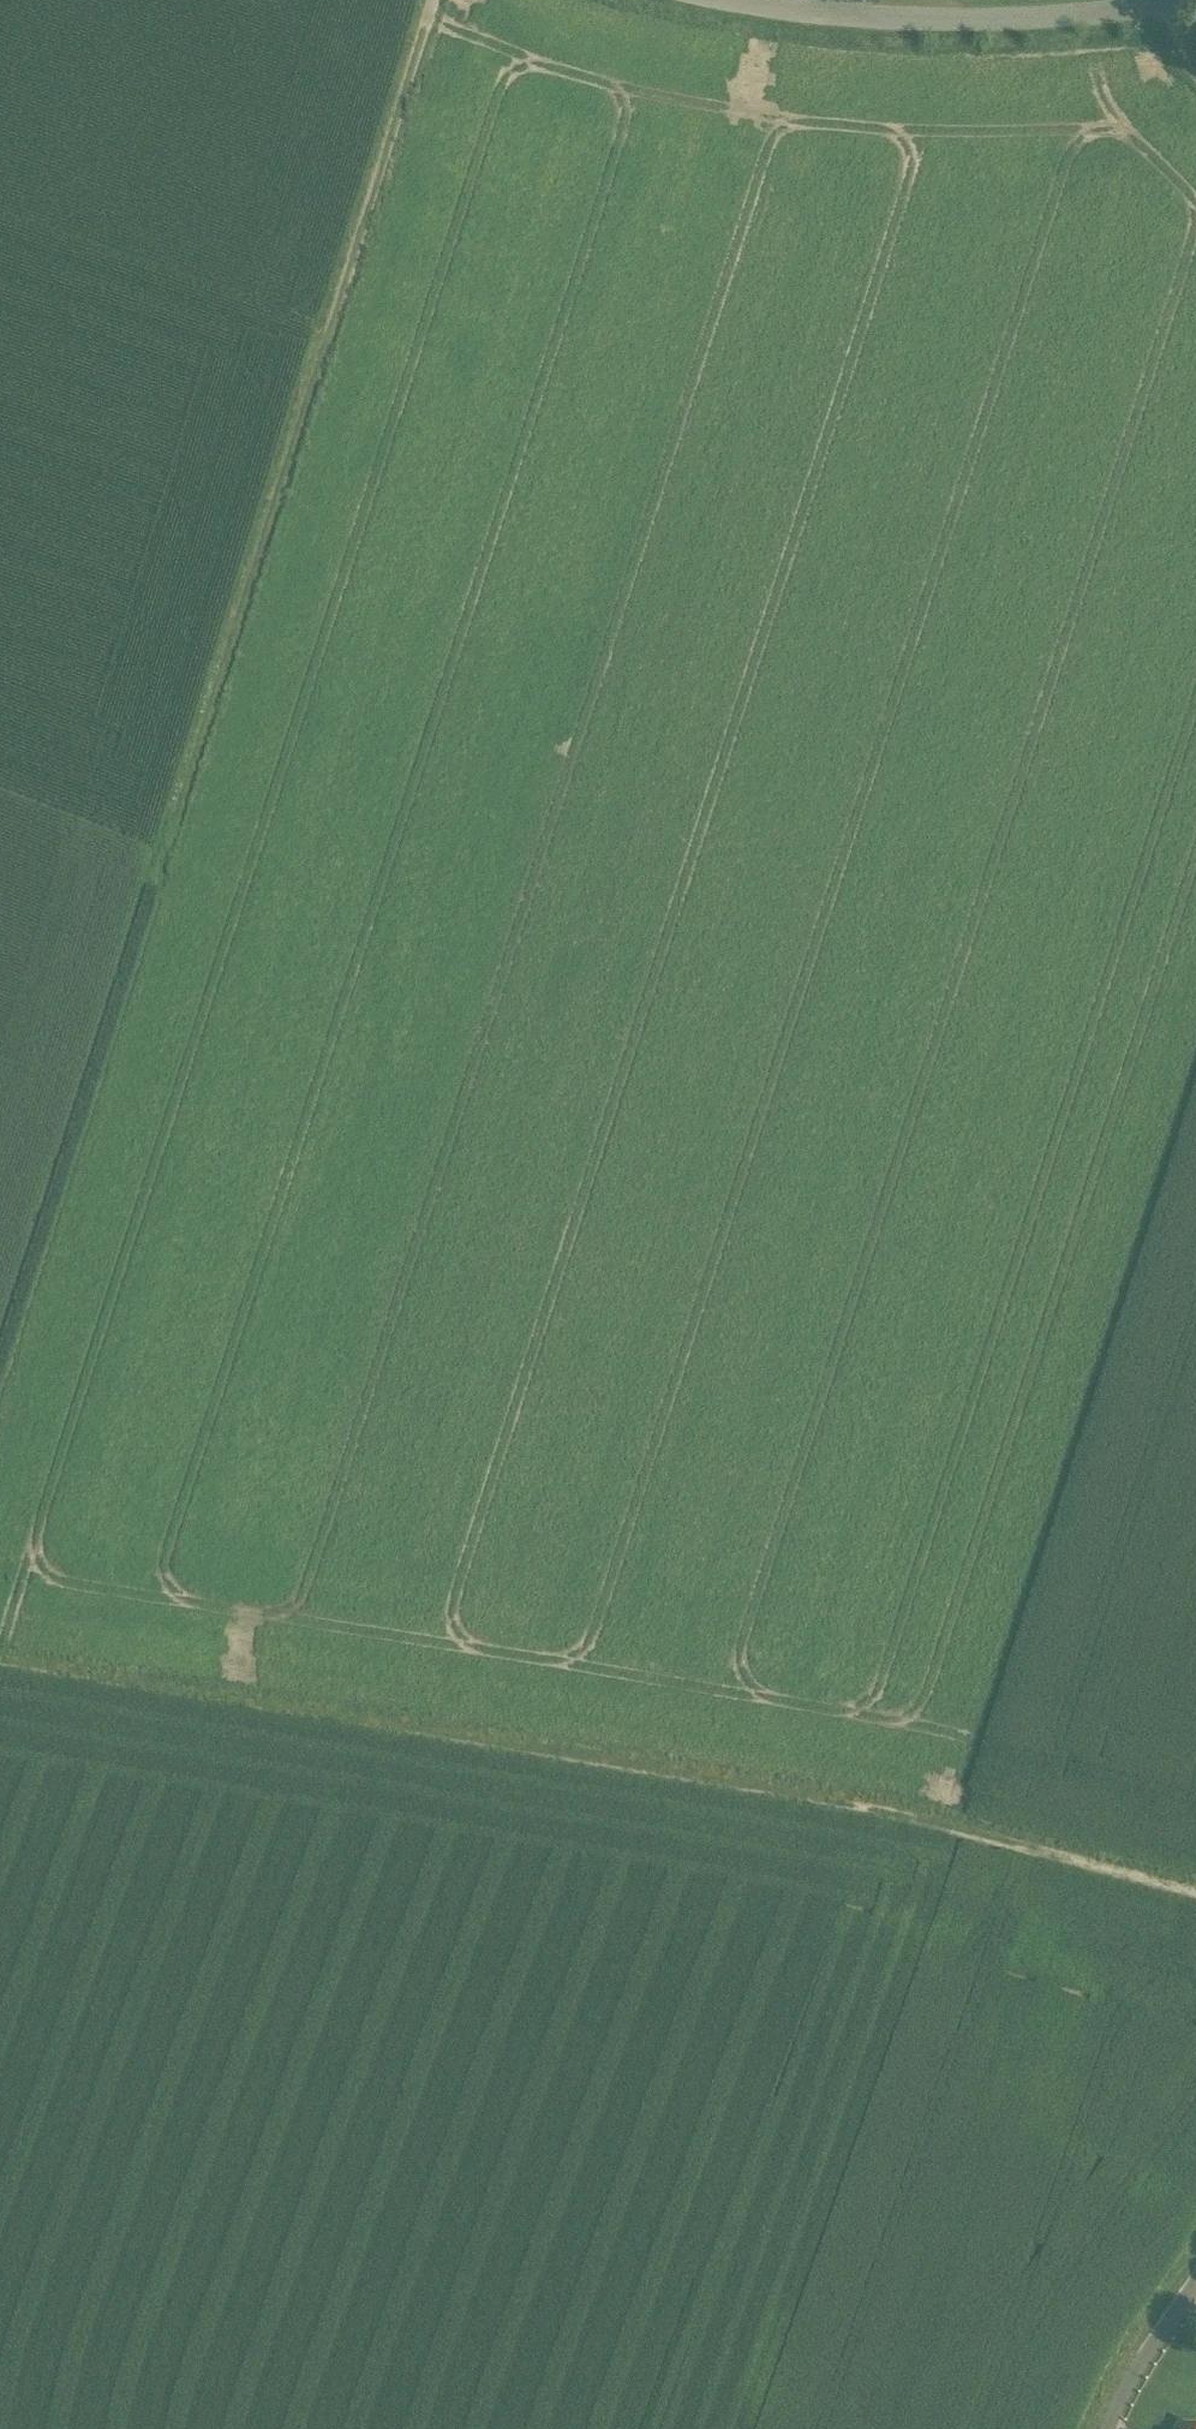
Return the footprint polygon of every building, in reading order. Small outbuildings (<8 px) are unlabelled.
[(1181,2415),(1195,2421),(1195,2376),(1181,2415)]
